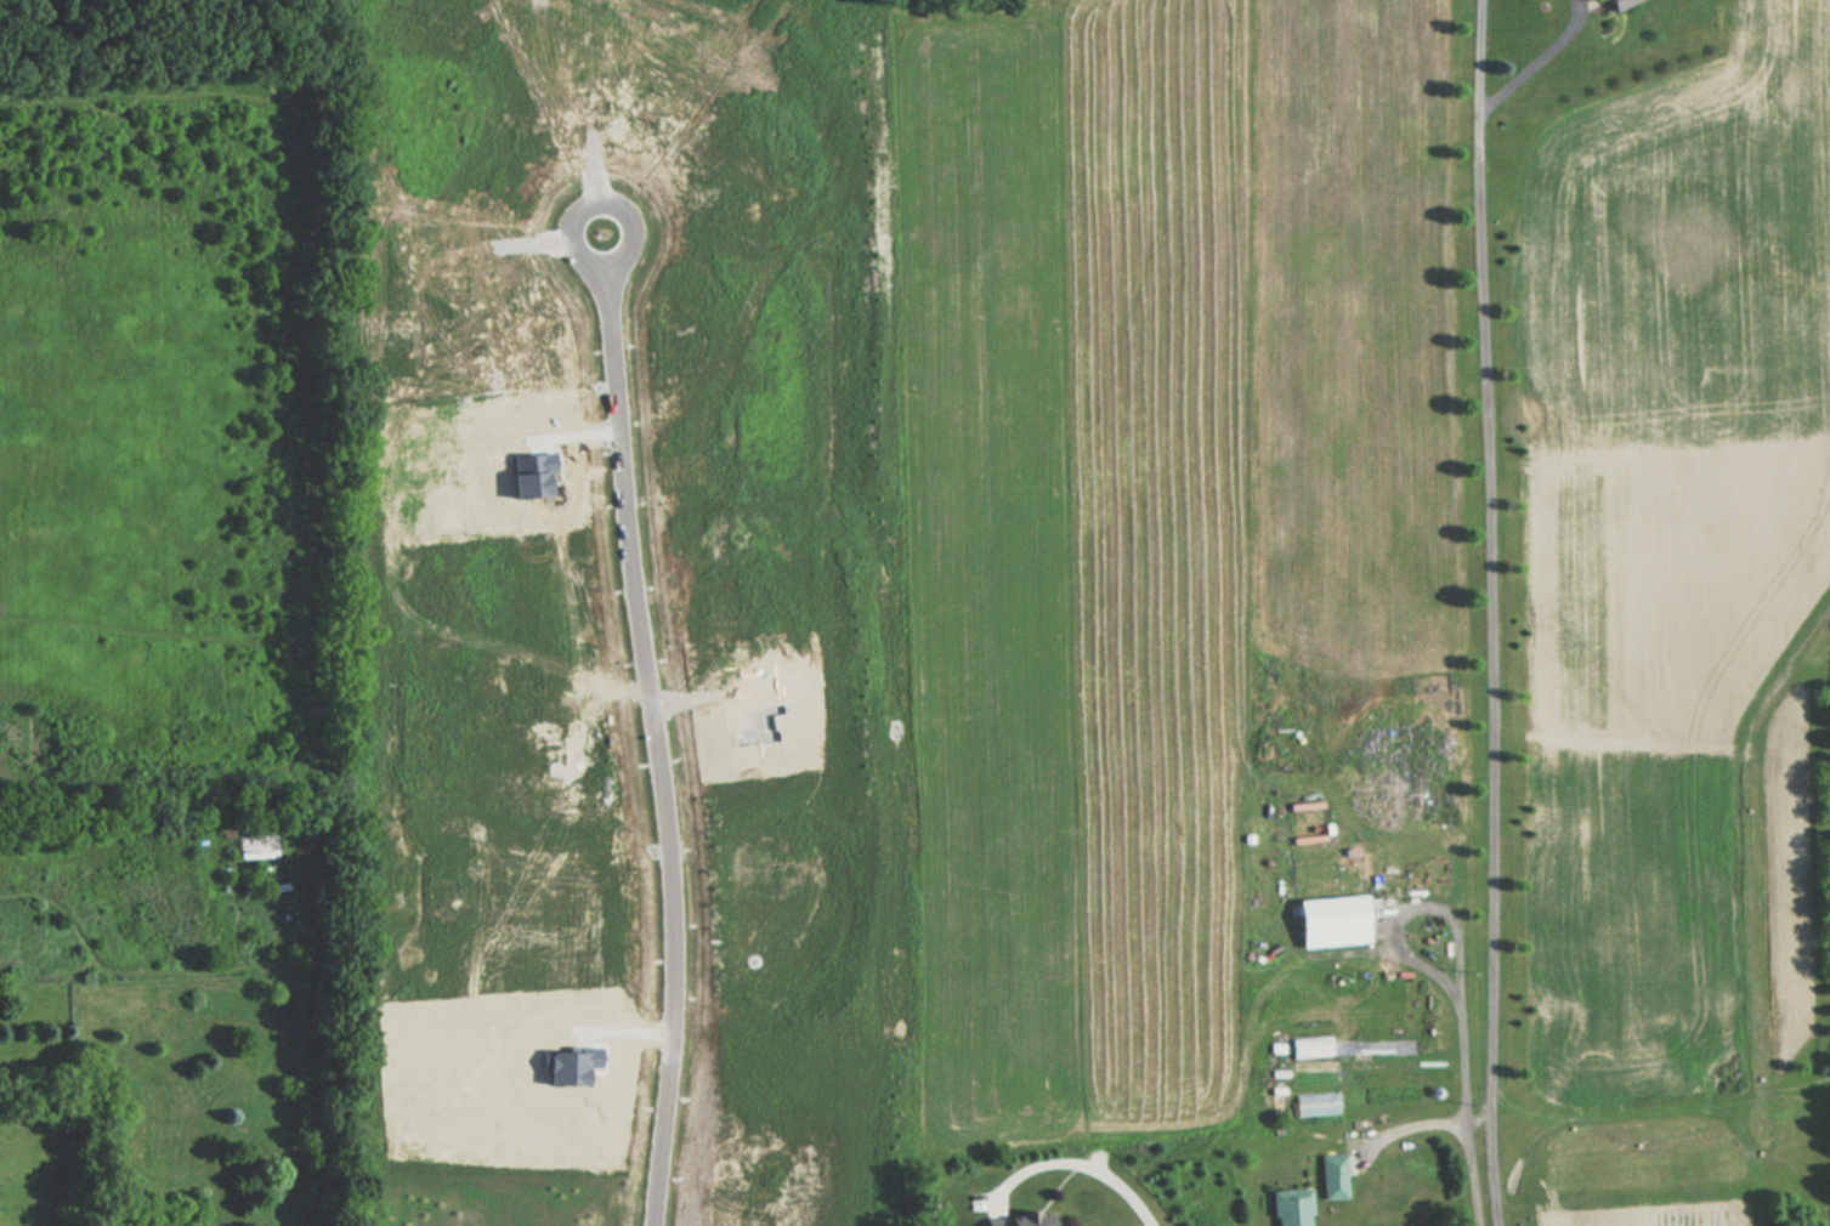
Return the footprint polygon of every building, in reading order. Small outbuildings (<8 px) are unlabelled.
[(1611,12),(1635,0),(1605,0),(1611,12)] [(237,826),(237,858),(276,858),(276,826),(237,826)] [(1296,901),(1301,948),(1367,942),(1362,895),(1296,901)] [(1294,1039),(1296,1061),(1335,1057),(1333,1035),(1294,1039)] [(1297,1095),(1298,1116),(1337,1112),(1336,1091),(1297,1095)] [(1319,1153),(1321,1199),(1345,1198),(1343,1153),(1319,1153)] [(1270,1216),(1274,1216),(1274,1225),(1306,1225),(1305,1214),(1310,1213),(1309,1188),(1270,1190),(1270,1216)] [(985,1225),(1037,1225),(1037,1210),(1019,1210),(1019,1216),(1005,1216),(1005,1219),(985,1219),(985,1225)]
